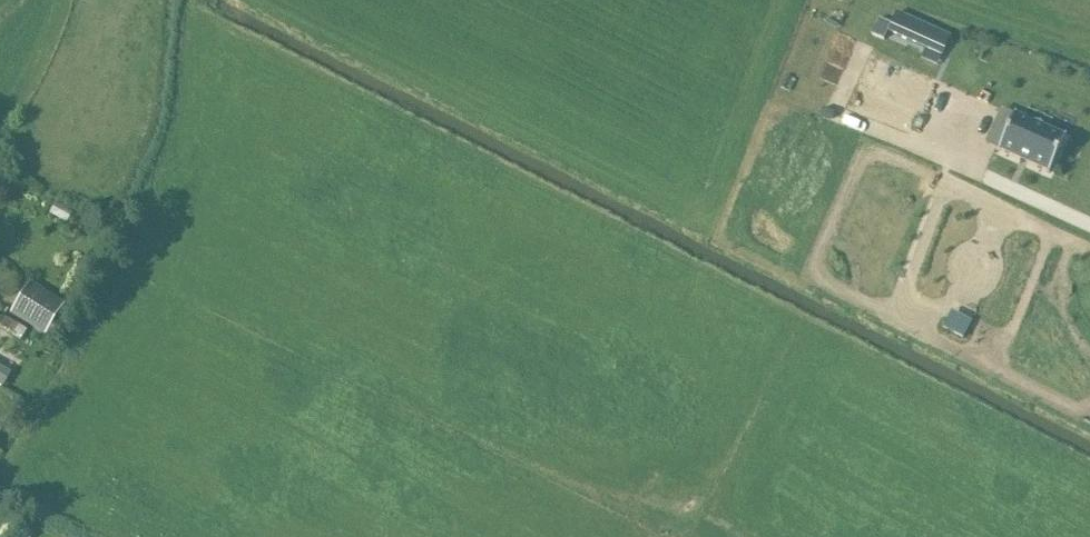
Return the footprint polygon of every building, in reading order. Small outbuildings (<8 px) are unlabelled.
[(941,54),(949,35),(897,12),(891,25),(888,30),(941,54)] [(879,19),(872,35),(884,40),(888,30),(891,25),(879,19)] [(1015,115),(998,150),(1049,173),(1065,138),(1015,115)] [(48,331),(57,337),(72,313),(63,307),(66,302),(32,280),(12,311),(47,333),(48,331)] [(0,326),(0,331),(21,343),(28,331),(4,318),(0,326)] [(943,327),(963,337),(968,328),(948,318),(943,327)] [(1,383),(9,369),(0,364),(0,383),(1,383)]
